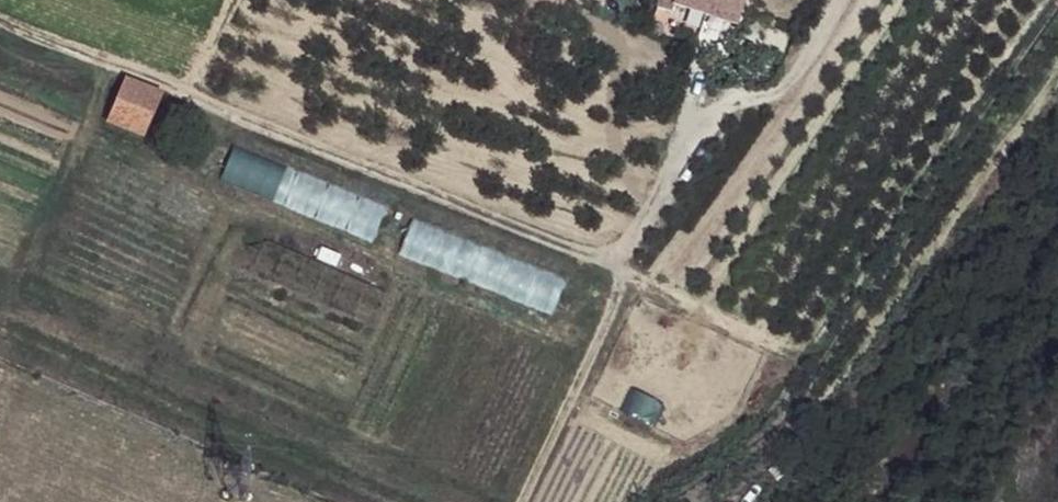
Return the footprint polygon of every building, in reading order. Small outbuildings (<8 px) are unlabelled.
[(655,11),(667,14),(670,5),(735,27),(744,0),(658,0),(655,11)] [(153,96),(120,84),(106,116),(139,129),(145,115),(153,96)]
